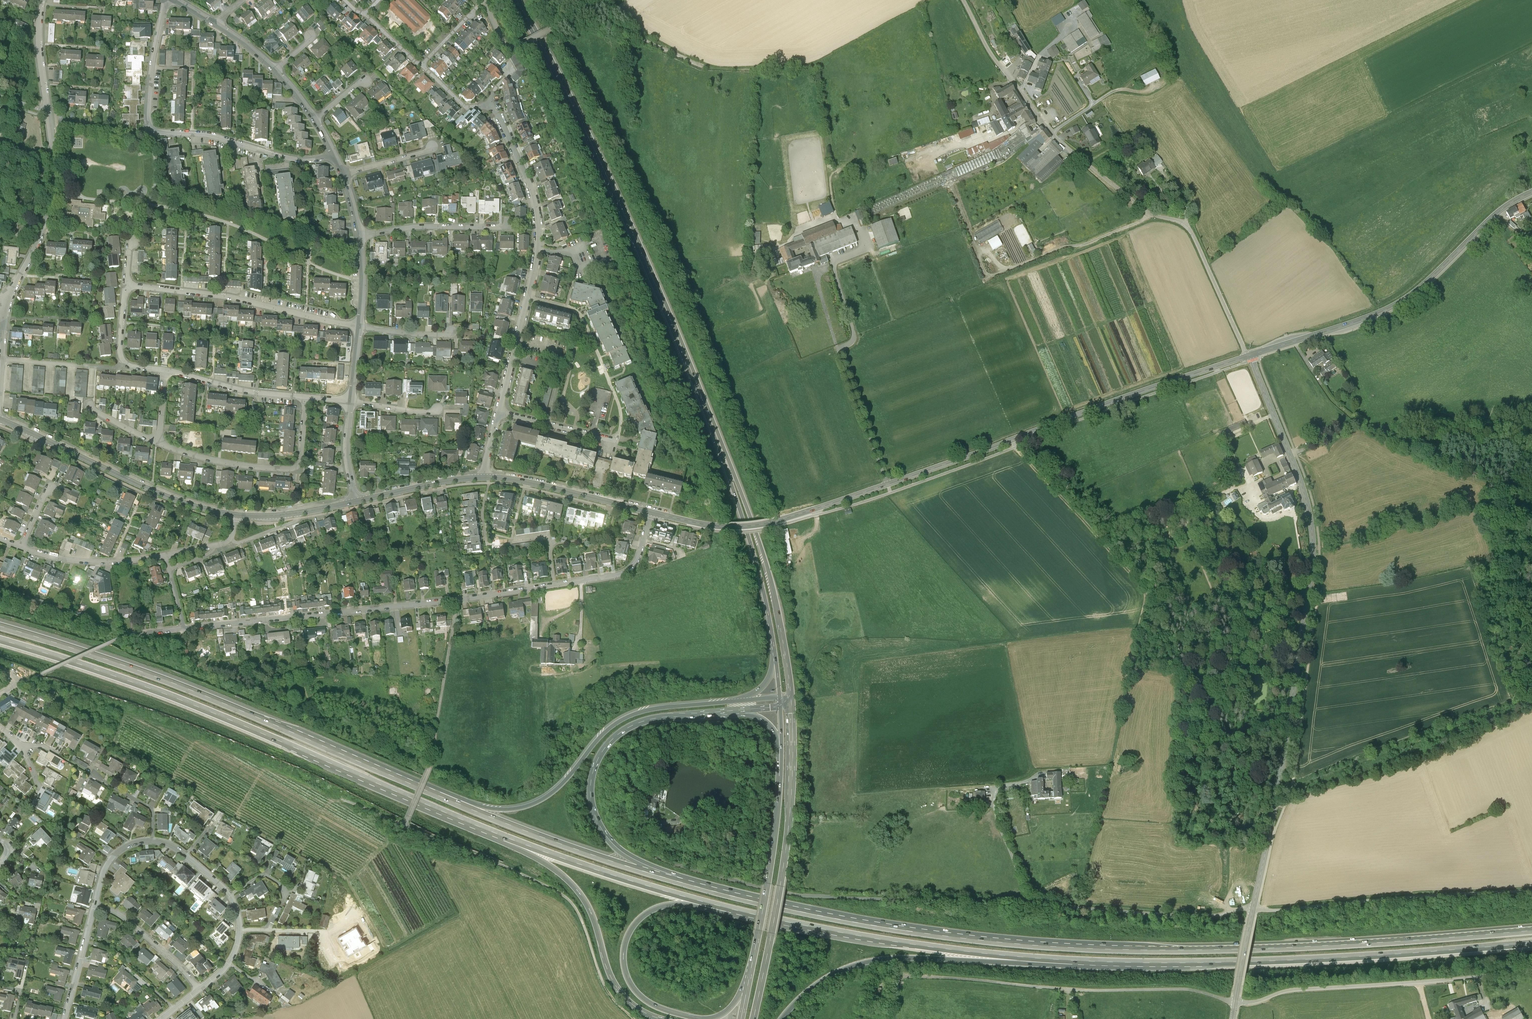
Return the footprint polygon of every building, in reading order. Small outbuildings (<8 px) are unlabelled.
[(29,0),(15,0),(13,5),(13,6),(26,12),(31,1),(29,0)] [(205,3),(213,12),(222,5),(218,0),(209,0),(205,3)] [(260,2),(268,12),(274,6),(269,0),(263,0),(260,2)] [(413,0),(398,0),(394,4),(395,5),(390,10),(415,34),(420,29),(421,30),(427,23),(426,23),(431,17),(413,0)] [(460,9),(450,0),(446,4),(456,13),(460,9)] [(459,0),(450,0),(460,9),(464,4),(459,0)] [(1078,4),(1083,11),(1088,7),(1084,0),(1078,4)] [(260,2),(253,8),(261,17),(268,12),(260,2)] [(325,11),(335,21),(343,13),(340,10),(340,8),(334,3),(325,11)] [(452,17),(456,13),(446,4),(442,8),(451,17),(452,17)] [(307,5),(296,14),(304,23),(314,14),(307,5)] [(451,17),(442,8),(438,12),(447,21),(451,17)] [(248,11),(239,18),(240,18),(238,20),(240,22),(241,24),(243,22),(247,26),(255,19),(248,11)] [(53,20),(65,21),(65,12),(54,12),(53,20)] [(69,21),(75,21),(75,13),(65,12),(65,21),(65,22),(69,22),(69,21)] [(75,21),(84,22),(85,13),(75,13),(75,21)] [(1055,26),(1065,20),(1060,13),(1051,19),(1055,26)] [(1085,13),(1077,18),(1090,40),(1099,35),(1089,19),(1085,13)] [(353,15),(352,14),(342,24),(342,25),(346,29),(357,17),(355,15),(353,15)] [(90,17),(90,31),(100,31),(100,29),(101,17),(90,17)] [(111,17),(101,17),(100,29),(111,29),(111,17)] [(359,19),(357,17),(346,29),(350,32),(351,32),(355,28),(360,22),(359,21),(359,19)] [(1089,19),(1099,35),(1101,33),(1091,18),(1089,19)] [(317,24),(320,27),(325,22),(322,19),(317,24)] [(360,22),(355,28),(358,31),(360,28),(364,32),(368,28),(364,24),(364,25),(361,22),(360,22)] [(474,23),(470,27),(480,37),(486,30),(479,24),(477,26),(474,23)] [(150,24),(133,24),(133,35),(141,35),(141,42),(147,42),(148,42),(148,34),(150,34),(150,24)] [(290,24),(278,33),(282,37),(287,43),(298,33),(293,28),(290,24)] [(370,28),(369,27),(368,28),(364,32),(359,37),(359,38),(363,42),(374,30),(372,28),(370,28)] [(470,27),(466,31),(476,41),(480,37),(470,27)] [(1012,38),(1025,56),(1030,52),(1017,27),(1013,30),(1017,35),(1013,37),(1012,38)] [(377,32),(374,30),(363,42),(367,45),(368,45),(373,41),(377,37),(378,35),(377,34),(377,32)] [(1078,30),(1062,40),(1071,53),(1086,42),(1078,30)] [(282,37),(278,33),(277,31),(273,34),(278,40),(282,37)] [(466,31),(462,36),(472,45),(476,41),(466,31)] [(278,40),(273,34),(264,42),(267,45),(263,48),(270,56),(283,46),(278,40)] [(462,36),(458,40),(468,49),(472,45),(462,36)] [(1105,36),(1091,42),(1094,47),(1090,49),(1093,54),(1096,53),(1096,51),(1110,44),(1105,36)] [(381,41),(377,37),(373,41),(377,45),(381,41)] [(318,60),(332,49),(323,39),(310,50),(318,60)] [(454,44),(464,54),(468,49),(458,40),(454,44)] [(393,49),(385,41),(377,50),(385,57),(389,54),(393,49)] [(141,42),(130,42),(130,48),(138,48),(138,56),(145,56),(145,48),(147,48),(147,42),(141,42)] [(1054,46),(1047,51),(1052,58),(1059,53),(1054,46)] [(450,49),(446,53),(455,62),(459,57),(450,49)] [(500,67),(506,61),(495,50),(491,54),(493,56),(493,59),(500,67)] [(171,51),(171,66),(183,67),(183,51),(171,51)] [(1030,52),(1025,56),(1026,58),(1033,62),(1036,56),(1030,52)] [(446,53),(442,57),(451,66),(456,62),(455,62),(446,53)] [(388,66),(395,73),(406,62),(398,54),(390,63),(387,66),(388,66)] [(311,64),(303,55),(292,65),(295,69),(299,74),(311,64)] [(526,73),(516,55),(510,59),(517,71),(513,76),(518,81),(526,73)] [(1026,58),(1025,56),(1022,61),(1024,62),(1031,66),(1033,62),(1026,58)] [(86,68),(96,68),(96,57),(87,57),(86,68)] [(144,57),(127,57),(127,63),(134,63),(135,71),(142,71),(142,63),(144,63),(144,57)] [(442,57),(438,61),(448,70),(451,66),(442,57)] [(434,65),(444,74),(448,70),(438,61),(434,65)] [(1039,61),(1037,67),(1039,68),(1038,71),(1041,72),(1047,74),(1051,65),(1049,64),(1050,63),(1046,62),(1046,63),(1039,61)] [(351,62),(340,71),(347,79),(358,71),(351,62)] [(1031,66),(1024,62),(1021,71),(1027,74),(1031,66)] [(404,71),(400,76),(408,84),(419,73),(410,65),(404,71)] [(429,70),(439,79),(444,74),(434,65),(429,70)] [(1091,65),(1085,68),(1088,73),(1080,78),(1085,87),(1090,84),(1089,82),(1098,77),(1091,65)] [(492,66),(486,73),(495,81),(496,79),(499,82),(503,78),(501,75),(492,66)] [(299,74),(295,69),(291,72),(296,77),(300,74),(299,74)] [(1155,70),(1139,77),(1144,87),(1159,80),(1155,70)] [(1024,80),(1027,74),(1021,71),(1017,77),(1024,80)] [(142,72),(125,72),(125,78),(133,78),(133,85),(140,85),(140,78),(142,78),(142,72)] [(1041,92),(1047,74),(1041,72),(1039,77),(1037,85),(1035,90),(1041,92)] [(252,73),(242,73),(242,81),(247,82),(247,86),(252,86),(252,78),(252,73)] [(495,81),(486,73),(480,79),(488,87),(495,81)] [(414,85),(424,95),(434,84),(424,74),(419,80),(414,85)] [(1039,77),(1034,75),(1031,74),(1026,82),(1037,85),(1039,77)] [(262,78),(252,78),(252,86),(257,86),(257,91),(262,91),(262,83),(262,78)] [(324,79),(316,85),(324,96),(332,90),(324,79)] [(338,79),(331,85),(335,90),(342,84),(338,79)] [(482,94),(488,87),(480,79),(474,86),(481,93),(482,94)] [(503,89),(504,94),(514,92),(513,87),(511,87),(510,84),(507,81),(503,85),(505,87),(505,88),(503,89)] [(381,82),(367,94),(377,106),(391,94),(381,82)] [(272,84),(262,83),(262,91),(267,91),(267,96),(272,96),(272,84)] [(280,84),(272,84),(272,96),(281,96),(282,86),(280,84)] [(472,84),(466,91),(475,99),(481,93),(474,86),(472,84)] [(1009,109),(1012,114),(1025,107),(1011,85),(1001,91),(996,94),(999,100),(1011,94),(1017,104),(1009,109)] [(141,86),(124,86),(124,92),(131,92),(131,100),(138,100),(138,92),(141,92),(141,86)] [(219,95),(230,95),(230,87),(219,86),(219,95)] [(433,97),(438,91),(434,87),(429,93),(433,97)] [(433,97),(430,100),(438,107),(440,105),(442,106),(447,101),(445,99),(447,97),(439,90),(438,91),(433,97)] [(475,99),(466,91),(460,97),(466,103),(472,102),(475,99)] [(515,91),(514,92),(504,94),(505,101),(517,98),(515,91)] [(75,105),(85,106),(86,94),(76,93),(75,105)] [(361,94),(345,108),(355,121),(364,113),(362,111),(369,104),(361,94)] [(220,103),(230,103),(230,95),(219,95),(219,103),(220,103)] [(108,98),(99,97),(98,106),(108,106),(108,98)] [(519,105),(517,98),(505,101),(504,101),(506,108),(507,108),(519,105)] [(139,101),(122,101),(123,107),(130,107),(129,115),(137,115),(137,107),(140,107),(139,101)] [(444,109),(442,111),(445,114),(447,112),(450,114),(448,116),(451,120),(453,118),(457,114),(461,110),(451,101),(444,109)] [(1000,101),(994,104),(1001,119),(1007,116),(1008,115),(1000,101)] [(521,113),(519,105),(507,108),(509,117),(521,113)] [(443,116),(445,114),(442,111),(444,109),(442,106),(437,111),(443,116)] [(1008,115),(1007,116),(1001,119),(1008,132),(1015,128),(1013,125),(1015,124),(1014,122),(1016,121),(1015,120),(1021,116),(1026,123),(1032,119),(1025,107),(1012,114),(1008,115)] [(183,118),(183,110),(174,110),(174,118),(183,118)] [(293,110),(284,110),(284,119),(287,119),(297,119),(297,110),(293,110)] [(332,116),(339,126),(347,120),(342,114),(339,110),(332,116)] [(464,118),(459,122),(460,123),(462,125),(464,123),(468,126),(471,123),(472,124),(480,116),(475,112),(474,113),(473,112),(471,114),(469,112),(464,118)] [(255,113),(254,128),(267,128),(268,113),(255,113)] [(524,121),(521,113),(509,117),(514,126),(524,121)] [(129,115),(122,115),(122,120),(129,119),(129,129),(127,129),(127,132),(137,134),(137,129),(136,129),(136,118),(138,118),(138,115),(137,115),(129,115)] [(459,122),(464,118),(462,116),(455,123),(457,126),(460,123),(459,122)] [(487,124),(480,116),(472,124),(480,132),(487,124)] [(977,121),(979,127),(990,123),(988,117),(977,121)] [(300,119),(297,119),(287,119),(287,127),(291,127),(300,127),(300,119)] [(1035,124),(1032,119),(1026,123),(1018,130),(1027,143),(1039,135),(1043,131),(1040,127),(1040,128),(1036,131),(1030,135),(1026,129),(1030,127),(1035,124)] [(1003,133),(996,121),(989,124),(997,136),(1003,133)] [(404,136),(406,144),(427,138),(425,130),(423,123),(409,127),(410,134),(404,136)] [(488,123),(487,124),(480,132),(482,134),(481,135),(483,138),(484,136),(486,138),(496,132),(493,129),(494,127),(491,125),(490,125),(488,123)] [(528,125),(517,130),(520,137),(531,132),(528,125)] [(1076,126),(1070,130),(1073,136),(1080,132),(1076,126)] [(1091,126),(1082,131),(1092,148),(1100,143),(1096,136),(1097,135),(1094,131),(1091,126)] [(304,127),(300,127),(291,127),(291,135),(294,135),(304,136),(304,127)] [(254,128),(254,143),(267,143),(267,128),(254,128)] [(959,140),(974,135),(972,129),(957,133),(959,140)] [(1027,143),(1018,130),(1010,137),(1006,141),(1003,144),(997,147),(998,149),(1001,155),(1007,151),(1010,155),(1027,143)] [(1045,130),(1043,131),(1039,135),(1045,143),(1051,138),(1045,130)] [(384,150),(397,147),(394,137),(393,132),(380,135),(384,150)] [(501,143),(496,132),(486,138),(490,145),(491,147),(496,145),(501,143)] [(534,139),(531,132),(520,137),(524,144),(534,139)] [(307,136),(304,136),(294,135),(294,143),(298,143),(307,144),(307,136)] [(1041,146),(1045,143),(1039,135),(1027,143),(1030,146),(1017,159),(1023,165),(1036,152),(1037,152),(1042,147),(1041,146)] [(1006,141),(1004,137),(988,144),(987,142),(966,150),(968,158),(985,150),(986,153),(988,152),(991,151),(997,147),(1003,144),(1006,141)] [(1037,152),(1036,152),(1023,165),(1041,184),(1047,179),(1063,163),(1057,157),(1062,152),(1053,142),(1048,147),(1040,155),(1037,152)] [(311,144),(307,144),(298,143),(298,152),(311,152),(311,144)] [(370,151),(367,143),(357,146),(359,154),(348,157),(350,163),(371,158),(370,151)] [(440,172),(441,173),(447,172),(446,168),(448,167),(449,169),(462,165),(459,153),(452,155),(450,145),(443,147),(445,156),(442,157),(442,155),(436,157),(437,161),(440,172)] [(497,146),(496,145),(491,147),(490,145),(489,146),(490,149),(488,150),(489,154),(491,153),(496,150),(495,147),(497,146)] [(531,148),(525,151),(527,157),(538,152),(539,151),(537,146),(531,148)] [(494,159),(505,154),(504,151),(505,150),(503,147),(496,150),(491,153),(494,159)] [(998,149),(954,169),(958,177),(1002,158),(1001,155),(998,149)] [(181,156),(180,152),(168,153),(169,158),(168,158),(170,171),(182,169),(182,165),(181,166),(181,163),(186,162),(185,159),(180,160),(180,157),(181,156)] [(540,157),(538,152),(527,157),(530,163),(537,159),(541,158),(540,157)] [(217,154),(203,156),(205,171),(219,169),(218,163),(220,163),(219,160),(218,160),(217,154)] [(500,164),(509,160),(506,154),(505,154),(494,159),(497,164),(497,166),(500,164)] [(543,156),(540,157),(541,158),(537,159),(539,162),(533,165),(535,168),(542,165),(541,162),(545,160),(543,156)] [(1157,156),(1150,161),(1154,168),(1162,163),(1157,156)] [(431,160),(419,163),(422,174),(429,172),(430,176),(435,175),(434,173),(431,161),(431,160)] [(434,160),(431,161),(434,173),(440,172),(437,161),(434,161),(434,160)] [(896,160),(888,163),(890,168),(898,165),(896,160)] [(1143,163),(1137,167),(1143,176),(1154,168),(1150,161),(1149,161),(1144,165),(1143,163)] [(535,168),(534,168),(537,176),(552,170),(549,162),(542,165),(535,168)] [(419,163),(410,165),(411,167),(414,179),(414,180),(423,178),(422,174),(419,163)] [(506,168),(501,170),(504,177),(504,176),(514,172),(511,165),(506,168)] [(411,167),(404,169),(406,175),(410,174),(411,180),(414,179),(411,167)] [(386,172),(388,182),(399,179),(400,182),(405,181),(404,178),(407,177),(406,175),(404,169),(403,169),(402,168),(400,168),(400,170),(389,173),(389,171),(386,172)] [(183,172),(182,169),(170,171),(171,178),(172,177),(175,194),(187,192),(186,183),(184,184),(183,177),(189,176),(189,174),(182,175),(182,172),(183,172)] [(220,175),(219,169),(205,171),(207,185),(221,183),(220,178),(222,178),(221,174),(220,175)] [(328,169),(317,169),(317,181),(319,181),(328,181),(328,169)] [(958,177),(954,169),(941,175),(945,183),(958,177)] [(255,170),(243,171),(244,183),(257,181),(256,177),(258,176),(257,173),(256,173),(255,170)] [(275,178),(288,176),(289,176),(288,170),(265,173),(266,179),(275,178)] [(555,177),(552,170),(537,176),(541,184),(555,177)] [(517,178),(514,172),(504,176),(507,182),(507,183),(514,180),(517,178)] [(380,173),(365,177),(369,192),(383,189),(384,188),(382,182),(380,173)] [(945,183),(941,175),(867,208),(870,216),(945,183)] [(288,176),(275,178),(277,193),(290,191),(290,186),(291,186),(291,183),(289,183),(288,176)] [(515,182),(514,180),(507,183),(507,182),(505,183),(506,185),(509,184),(511,188),(519,185),(517,181),(515,182)] [(258,188),(257,181),(244,183),(247,199),(259,197),(258,191),(260,191),(260,188),(258,188)] [(331,181),(328,181),(319,181),(318,192),(329,192),(331,192),(331,189),(331,181)] [(222,189),(221,183),(207,185),(209,200),(223,198),(222,192),(225,192),(225,188),(222,189)] [(545,187),(548,194),(557,190),(558,190),(555,183),(551,184),(545,187)] [(511,188),(508,189),(511,196),(521,192),(519,185),(511,188)] [(546,195),(549,202),(552,201),(560,198),(559,197),(557,190),(548,194),(546,195)] [(291,197),(290,191),(277,193),(279,208),(293,206),(292,200),(294,200),(293,197),(291,197)] [(525,201),(521,192),(511,196),(514,204),(520,203),(525,201)] [(561,196),(559,197),(560,198),(552,201),(553,202),(548,205),(549,208),(558,204),(557,201),(562,199),(561,196)] [(260,203),(259,197),(247,199),(249,213),(254,212),(254,214),(257,214),(258,216),(263,215),(261,203),(260,203)] [(329,198),(327,197),(326,207),(328,207),(335,208),(336,198),(329,198)] [(455,198),(442,198),(442,207),(442,214),(456,214),(456,201),(456,198),(455,198)] [(467,214),(476,214),(476,201),(476,199),(475,199),(462,199),(462,205),(467,205),(467,214)] [(500,213),(500,200),(485,200),(485,201),(485,214),(492,214),(492,213),(500,213)] [(425,217),(436,217),(436,206),(436,201),(435,201),(422,201),(422,209),(425,209),(425,217)] [(81,202),(72,202),(71,214),(67,214),(67,222),(81,223),(81,228),(93,228),(94,221),(105,221),(105,214),(101,214),(101,206),(81,205),(81,202)] [(398,204),(398,212),(403,212),(403,219),(413,219),(413,210),(412,210),(412,204),(398,204)] [(548,208),(551,216),(559,212),(563,211),(560,204),(558,204),(549,208),(548,208)] [(819,208),(822,217),(833,213),(830,204),(819,208)] [(1522,205),(1515,209),(1516,210),(1520,217),(1527,214),(1522,205)] [(294,212),(293,206),(279,208),(281,223),(295,221),(294,215),(296,215),(295,211),(294,212)] [(376,209),(376,223),(392,224),(392,214),(392,210),(391,210),(376,209)] [(527,221),(527,209),(521,209),(515,209),(515,221),(527,221)] [(1517,219),(1520,217),(1516,210),(1507,215),(1510,220),(1515,217),(1517,219)] [(549,216),(552,223),(562,219),(559,212),(551,216),(549,216)] [(870,225),(877,249),(898,242),(891,219),(870,225)] [(998,221),(974,234),(980,244),(1004,230),(998,221)] [(338,223),(332,223),(331,234),(334,234),(344,234),(344,223),(338,223)] [(807,245),(813,243),(837,234),(834,227),(833,223),(801,235),(802,236),(803,240),(805,246),(806,246),(807,245)] [(550,230),(553,237),(566,232),(563,225),(550,230)] [(840,225),(834,227),(837,234),(842,231),(840,225)] [(837,234),(813,243),(818,258),(857,243),(851,228),(842,231),(837,234)] [(553,237),(556,244),(559,243),(568,240),(569,239),(566,232),(553,237)] [(760,233),(752,233),(752,245),(753,245),(753,252),(757,252),(757,250),(771,250),(771,245),(760,245),(760,233)] [(347,234),(344,234),(334,234),(334,244),(347,244),(347,234)] [(469,234),(453,234),(453,251),(469,251),(469,234)] [(493,251),(493,235),(483,235),(483,236),(477,236),(477,235),(471,235),(471,244),(473,244),(473,251),(481,251),(481,244),(485,244),(485,251),(493,251)] [(514,249),(514,236),(500,235),(500,243),(500,249),(501,249),(514,249)] [(529,250),(530,235),(519,235),(519,243),(519,250),(520,250),(529,250)] [(119,254),(121,253),(119,236),(108,237),(110,255),(119,254)] [(432,254),(447,254),(447,245),(447,237),(442,237),(442,241),(432,240),(432,242),(432,253),(432,254)] [(997,237),(988,242),(992,251),(1002,245),(997,237)] [(73,251),(82,252),(83,241),(74,240),(73,251)] [(568,240),(559,243),(561,248),(567,245),(566,243),(569,242),(568,240)] [(805,246),(803,240),(794,243),(779,249),(785,264),(786,264),(789,263),(788,259),(794,257),(792,252),(806,246),(805,246)] [(82,252),(92,252),(93,242),(83,241),(82,252)] [(405,247),(405,241),(393,241),(393,248),(393,254),(399,254),(399,257),(405,257),(405,247)] [(426,242),(426,241),(411,241),(411,248),(411,255),(411,256),(426,256),(426,253),(426,242)] [(57,243),(47,242),(46,254),(56,255),(57,243)] [(387,242),(375,242),(375,252),(375,261),(387,261),(387,242)] [(67,243),(57,243),(56,255),(66,256),(67,243)] [(807,247),(812,259),(814,265),(820,262),(819,259),(818,258),(813,243),(807,245),(808,247),(807,247)] [(1031,244),(1025,247),(1030,256),(1037,252),(1035,249),(1034,249),(1031,244)] [(20,250),(3,248),(2,254),(7,254),(6,265),(16,266),(17,259),(19,259),(20,250)] [(998,257),(1001,263),(1009,259),(1006,252),(998,257)] [(119,254),(110,255),(108,255),(109,267),(120,265),(119,254)] [(560,266),(562,258),(550,255),(548,263),(560,266)] [(819,259),(820,262),(821,265),(828,262),(826,256),(819,259)] [(786,264),(790,274),(810,266),(810,267),(814,265),(812,259),(808,261),(807,258),(801,260),(801,258),(795,260),(794,257),(788,259),(789,263),(786,264)] [(558,273),(560,266),(548,263),(546,270),(558,273)] [(114,287),(118,287),(116,272),(106,273),(107,288),(114,287)] [(250,274),(250,282),(261,282),(261,274),(250,274)] [(558,287),(560,279),(544,276),(542,284),(558,287)] [(507,292),(517,294),(520,280),(506,277),(504,285),(508,286),(507,292)] [(329,291),(329,283),(329,279),(313,278),(313,291),(329,291)] [(82,280),(62,279),(61,292),(81,293),(81,291),(82,280)] [(93,281),(82,280),(81,291),(92,292),(93,281)] [(55,294),(56,282),(46,281),(46,284),(45,293),(55,294)] [(261,282),(250,282),(250,289),(260,291),(261,282)] [(589,304),(592,311),(606,305),(608,305),(602,289),(576,282),(572,300),(577,301),(589,304)] [(36,283),(36,286),(35,296),(45,297),(45,293),(46,284),(36,283)] [(328,296),(345,297),(345,284),(329,283),(329,291),(328,296)] [(556,295),(558,287),(542,284),(541,291),(556,295)] [(35,296),(36,286),(26,285),(25,298),(35,299),(35,296)] [(116,305),(114,287),(107,288),(104,289),(106,306),(114,306),(116,305)] [(470,312),(482,312),(482,294),(470,293),(470,312)] [(389,295),(376,294),(376,309),(389,309),(389,296),(389,295)] [(448,295),(435,295),(434,312),(447,312),(448,303),(448,297),(448,295)] [(451,312),(464,313),(464,295),(452,295),(452,297),(451,303),(451,312)] [(143,314),(144,297),(138,296),(137,301),(131,300),(130,313),(143,314)] [(159,314),(160,298),(150,297),(149,313),(159,314)] [(165,312),(175,312),(176,299),(166,298),(165,312)] [(501,298),(500,305),(513,308),(515,301),(501,298)] [(190,312),(191,303),(191,301),(183,301),(183,302),(182,312),(190,312)] [(395,317),(411,317),(411,301),(406,301),(405,308),(402,308),(402,305),(395,305),(395,317)] [(500,305),(498,313),(508,315),(511,316),(513,308),(500,305)] [(596,329),(597,329),(613,322),(606,305),(592,311),(589,312),(596,329)] [(115,318),(114,306),(106,306),(103,307),(104,319),(115,318)] [(238,306),(230,306),(229,316),(237,317),(237,310),(238,306)] [(429,307),(417,306),(417,318),(429,318),(429,307)] [(555,310),(538,306),(535,317),(553,321),(555,310)] [(222,316),(222,308),(211,308),(211,316),(210,320),(214,320),(214,314),(218,314),(218,323),(222,323),(222,316)] [(246,310),(237,310),(237,317),(237,321),(245,322),(246,310)] [(253,311),(246,310),(245,322),(252,322),(253,316),(253,311)] [(573,314),(555,310),(553,321),(570,326),(573,314)] [(508,315),(498,313),(497,316),(500,316),(499,320),(506,321),(508,315)] [(269,316),(261,315),(261,316),(260,322),(260,326),(268,327),(269,316)] [(276,316),(269,316),(268,327),(276,327),(276,320),(276,316)] [(496,335),(506,337),(509,322),(506,321),(499,320),(495,319),(493,326),(498,327),(496,334),(496,335)] [(284,320),(276,320),(276,327),(276,331),(284,331),(284,320)] [(71,333),(71,323),(60,322),(59,333),(71,334),(71,333)] [(81,334),(82,323),(71,322),(71,323),(71,333),(81,334)] [(597,329),(602,341),(603,340),(618,334),(613,322),(597,329)] [(53,333),(54,325),(43,324),(43,327),(43,332),(53,333)] [(113,342),(111,324),(100,325),(102,343),(110,343),(113,342)] [(310,325),(303,324),(303,326),(302,332),(302,336),(310,336),(310,325)] [(318,325),(310,325),(310,336),(317,337),(317,331),(318,325)] [(34,326),(23,326),(23,329),(23,334),(33,335),(34,326)] [(43,327),(34,326),(33,335),(43,335),(43,332),(43,327)] [(23,334),(23,329),(12,328),(12,331),(12,337),(22,338),(23,334)] [(129,331),(128,348),(140,348),(140,339),(141,332),(129,331)] [(340,331),(332,331),(332,342),(339,342),(340,331)] [(147,333),(146,347),(156,348),(157,340),(157,334),(147,333)] [(163,333),(163,349),(173,350),(174,334),(163,333)] [(603,340),(609,354),(611,353),(623,348),(618,334),(603,340)] [(387,341),(387,336),(374,336),(373,350),(387,350),(387,348),(387,341)] [(408,340),(394,339),(394,341),(393,353),(407,353),(407,351),(408,344),(408,340)] [(502,360),(506,344),(492,340),(487,357),(502,360)] [(450,342),(436,341),(436,346),(436,356),(450,357),(450,342)] [(475,341),(459,341),(459,350),(459,352),(467,352),(467,355),(471,355),(471,352),(475,352),(475,341)] [(430,343),(415,342),(415,344),(415,351),(415,352),(430,352),(430,346),(430,343)] [(110,343),(102,343),(100,344),(101,356),(112,355),(110,343)] [(623,348),(611,353),(617,366),(627,362),(628,364),(633,362),(626,346),(623,348)] [(1314,357),(1308,361),(1313,368),(1322,361),(1325,364),(1330,361),(1329,360),(1334,358),(1329,351),(1325,354),(1322,350),(1314,356),(1314,357)] [(1331,362),(1326,365),(1323,367),(1324,367),(1319,371),(1323,377),(1336,367),(1332,361),(1331,362)] [(12,364),(10,392),(21,393),(24,365),(12,364)] [(34,366),(31,394),(43,395),(45,367),(34,366)] [(55,367),(53,395),(65,396),(67,368),(55,367)] [(522,368),(518,386),(529,389),(530,384),(534,384),(536,375),(534,375),(535,371),(522,368)] [(76,369),(74,397),(86,398),(88,370),(76,369)] [(496,389),(499,375),(485,371),(483,379),(485,380),(484,386),(485,386),(494,388),(496,389)] [(427,391),(446,392),(446,386),(446,376),(428,376),(427,391)] [(632,377),(617,383),(621,393),(636,387),(632,377)] [(401,380),(386,380),(385,384),(385,392),(385,396),(401,396),(401,380)] [(380,384),(380,383),(365,383),(365,386),(365,396),(380,396),(380,392),(380,384)] [(548,383),(540,414),(546,416),(553,384),(548,383)] [(181,384),(180,404),(194,405),(196,385),(181,384)] [(409,394),(422,394),(422,384),(411,384),(409,384),(409,393),(409,394)] [(518,386),(513,405),(526,408),(526,404),(529,405),(531,396),(527,395),(529,389),(518,386)] [(640,396),(636,387),(621,393),(625,402),(640,396)] [(594,388),(587,416),(594,418),(598,418),(605,420),(612,393),(594,388)] [(486,391),(480,390),(476,403),(485,405),(491,406),(494,393),(492,393),(486,391)] [(463,404),(467,404),(467,392),(455,392),(455,404),(463,404)] [(226,395),(207,393),(206,408),(225,409),(225,399),(226,395)] [(16,395),(10,395),(9,398),(12,398),(11,412),(18,413),(18,412),(19,398),(16,398),(16,395)] [(640,396),(625,402),(629,413),(633,412),(644,407),(640,396)] [(19,398),(18,412),(26,412),(27,400),(27,399),(19,398)] [(245,400),(225,399),(225,409),(224,412),(244,413),(245,400)] [(36,400),(27,400),(26,412),(26,413),(34,414),(35,401),(36,400)] [(44,402),(35,401),(34,414),(34,415),(43,416),(43,415),(44,403),(44,402)] [(57,404),(44,403),(43,415),(51,416),(51,418),(57,418),(57,415),(56,415),(57,404)] [(69,403),(68,411),(79,412),(80,404),(69,403)] [(194,405),(180,404),(178,422),(192,423),(194,405)] [(469,404),(467,404),(463,404),(463,410),(459,410),(459,414),(461,415),(461,416),(468,416),(469,404)] [(644,407),(633,412),(644,437),(657,443),(658,435),(647,406),(644,407)] [(125,420),(135,421),(136,414),(130,414),(131,409),(123,408),(123,407),(120,407),(119,414),(125,415),(125,420)] [(489,411),(476,408),(475,414),(478,415),(477,421),(486,423),(489,411)] [(293,417),(294,410),(284,409),(283,409),(282,416),(293,417)] [(68,411),(67,418),(79,420),(79,412),(68,411)] [(378,417),(378,412),(360,412),(360,422),(359,422),(359,429),(374,430),(374,427),(377,427),(378,417)] [(459,414),(445,414),(445,430),(453,431),(454,423),(461,423),(461,416),(461,415),(459,414)] [(139,425),(157,427),(158,418),(154,418),(154,420),(143,419),(144,415),(140,415),(139,425)] [(292,425),(293,417),(282,416),(282,424),(292,425)] [(329,424),(337,424),(337,417),(326,416),(326,423),(329,424)] [(395,431),(396,416),(380,416),(380,417),(380,427),(381,427),(386,427),(386,431),(395,431)] [(416,420),(401,419),(401,432),(409,432),(409,435),(415,435),(416,427),(416,420)] [(437,436),(438,419),(421,419),(421,420),(421,431),(421,432),(427,432),(427,435),(437,436)] [(486,423),(477,421),(473,420),(473,423),(478,424),(477,427),(485,429),(486,423)] [(1245,421),(1219,432),(1221,437),(1247,425),(1245,421)] [(95,430),(96,423),(86,422),(84,434),(95,435),(95,430)] [(292,433),(292,425),(282,424),(281,432),(283,432),(292,433)] [(519,443),(523,427),(515,425),(513,433),(506,431),(499,457),(514,461),(519,443)] [(483,440),(486,429),(485,429),(477,427),(474,426),(472,433),(473,439),(477,440),(479,439),(483,440)] [(523,427),(519,443),(537,448),(540,437),(541,432),(523,427)] [(113,431),(102,430),(101,434),(100,442),(112,443),(113,431)] [(293,441),(294,433),(292,433),(283,432),(282,440),(293,441)] [(324,436),(324,443),(327,444),(334,445),(335,437),(324,436)] [(569,444),(540,437),(537,448),(536,452),(565,459),(568,446),(569,444)] [(644,437),(640,452),(654,455),(657,443),(644,437)] [(131,439),(119,438),(118,451),(130,453),(131,439)] [(222,438),(221,451),(255,455),(257,442),(241,440),(241,438),(236,438),(235,440),(222,438)] [(292,448),(293,441),(282,440),(282,447),(292,448)] [(1278,443),(1260,451),(1263,458),(1274,453),(1277,458),(1284,455),(1278,443)] [(466,459),(476,462),(480,447),(476,447),(477,446),(469,444),(467,452),(467,455),(466,459)] [(136,446),(135,460),(148,462),(149,449),(149,447),(136,446)] [(598,454),(568,446),(565,459),(564,461),(594,469),(597,458),(598,454)] [(292,456),(292,448),(282,447),(281,455),(292,456)] [(458,455),(458,451),(457,451),(441,451),(441,459),(448,459),(448,466),(458,467),(458,455)] [(637,464),(635,474),(648,477),(649,473),(654,455),(640,452),(637,464)] [(34,460),(51,467),(51,466),(53,461),(37,453),(34,460)] [(423,466),(434,466),(434,465),(434,456),(434,454),(423,454),(423,466)] [(1257,460),(1260,465),(1262,463),(1258,454),(1247,459),(1249,464),(1257,460)] [(332,465),(333,457),(322,456),(321,463),(326,464),(332,465)] [(614,462),(597,458),(594,469),(589,487),(607,491),(612,471),(614,462)] [(54,459),(53,461),(51,466),(59,469),(58,471),(65,474),(68,465),(54,459)] [(409,460),(397,459),(396,472),(400,472),(400,476),(408,476),(408,469),(408,463),(409,460)] [(637,464),(615,459),(614,462),(612,471),(634,477),(635,474),(637,464)] [(1285,459),(1280,461),(1285,472),(1290,470),(1285,459)] [(40,471),(47,475),(51,467),(34,460),(32,463),(36,465),(34,469),(40,471)] [(1249,464),(1247,464),(1252,475),(1254,477),(1263,473),(1260,465),(1257,460),(1249,464)] [(360,461),(359,478),(367,478),(368,472),(375,473),(375,464),(369,464),(369,462),(360,461)] [(160,476),(171,477),(171,468),(172,464),(172,463),(161,463),(160,476)] [(178,469),(177,480),(192,482),(192,470),(196,470),(196,468),(196,464),(189,464),(189,465),(180,464),(179,464),(178,469)] [(64,480),(79,486),(85,472),(70,466),(64,480)] [(200,484),(212,485),(213,470),(203,469),(202,469),(201,474),(200,484)] [(232,490),(233,472),(221,471),(220,478),(219,489),(232,490)] [(686,482),(649,473),(648,477),(646,487),(651,489),(665,492),(678,495),(682,496),(686,482)] [(35,491),(36,491),(41,480),(29,474),(24,486),(25,486),(35,491)] [(1258,484),(1266,503),(1267,506),(1274,502),(1271,496),(1297,485),(1292,474),(1285,477),(1275,481),(1273,482),(1271,478),(1258,484)] [(251,490),(252,476),(238,475),(238,481),(237,489),(251,490)] [(275,477),(275,479),(274,488),(290,489),(290,478),(275,477)] [(275,479),(259,478),(259,482),(258,487),(259,487),(268,488),(268,491),(274,492),(274,488),(275,479)] [(1225,483),(1228,489),(1234,486),(1231,480),(1225,483)] [(22,489),(21,492),(33,497),(34,495),(34,494),(35,491),(25,486),(24,490),(22,489)] [(64,488),(59,500),(66,503),(68,500),(75,503),(79,495),(78,495),(72,491),(64,488)] [(15,502),(29,508),(33,497),(21,492),(20,491),(15,502)] [(1229,495),(1231,498),(1224,502),(1227,506),(1240,498),(1236,491),(1229,495)] [(505,501),(515,503),(517,496),(501,492),(500,496),(505,498),(505,501)] [(127,493),(124,500),(133,504),(136,497),(127,493)] [(469,498),(469,502),(477,501),(477,502),(480,502),(479,494),(464,495),(464,499),(469,498)] [(1285,511),(1290,509),(1291,510),(1293,511),(1295,510),(1295,508),(1294,506),(1295,506),(1289,494),(1274,502),(1267,506),(1262,508),(1261,511),(1263,514),(1265,515),(1271,511),(1273,515),(1281,510),(1279,507),(1281,506),(1285,511)] [(438,510),(447,508),(446,503),(445,496),(444,496),(435,498),(438,510)] [(430,498),(420,499),(422,507),(427,506),(427,509),(432,508),(430,498)] [(532,513),(533,509),(535,500),(528,498),(526,507),(529,508),(527,512),(532,513)] [(405,507),(406,512),(407,512),(417,509),(415,499),(404,501),(405,507)] [(512,510),(513,511),(515,503),(505,501),(500,499),(499,504),(504,505),(503,508),(512,510)] [(124,500),(121,507),(130,511),(133,504),(124,500)] [(543,502),(535,500),(533,509),(536,509),(535,514),(539,515),(541,510),(543,502)] [(543,501),(543,502),(541,510),(543,510),(542,515),(547,516),(548,511),(550,503),(543,501)] [(49,502),(43,515),(45,516),(52,519),(53,519),(56,513),(62,516),(65,509),(58,506),(49,502)] [(557,504),(550,503),(548,511),(550,512),(549,517),(554,518),(555,513),(557,504)] [(1260,512),(1261,511),(1262,508),(1267,506),(1266,503),(1257,506),(1260,512)] [(384,506),(386,515),(397,513),(397,510),(395,504),(384,506)] [(564,506),(557,504),(555,513),(558,514),(556,518),(561,519),(564,506)] [(154,505),(152,512),(162,516),(165,510),(154,505)] [(500,515),(511,517),(512,510),(503,508),(497,506),(496,510),(501,511),(500,515)] [(18,518),(22,520),(25,513),(21,511),(13,507),(10,515),(18,518)] [(121,507),(118,514),(127,518),(130,511),(121,507)] [(399,509),(399,510),(401,517),(407,516),(407,512),(406,512),(405,507),(399,509)] [(363,511),(365,521),(374,519),(372,509),(363,511)] [(477,516),(476,509),(467,509),(462,509),(463,514),(466,513),(466,517),(477,516)] [(573,524),(575,519),(577,510),(570,509),(567,517),(570,518),(569,523),(573,524)] [(581,525),(582,520),(584,512),(577,510),(575,519),(577,519),(576,524),(581,525)] [(152,512),(148,519),(159,524),(162,516),(152,512)] [(588,527),(589,521),(591,514),(584,512),(582,520),(584,521),(583,526),(588,527)] [(347,522),(347,526),(358,524),(356,513),(345,515),(347,522)] [(498,522),(509,524),(511,517),(500,515),(495,513),(494,517),(499,519),(498,522)] [(595,528),(596,523),(598,514),(591,513),(591,514),(589,521),(592,522),(591,527),(595,528)] [(606,516),(598,514),(596,523),(599,524),(598,529),(602,530),(606,516)] [(52,519),(45,516),(44,518),(43,518),(42,520),(55,526),(56,523),(51,521),(52,519)] [(334,518),(323,521),(324,527),(325,531),(336,529),(334,518)] [(15,523),(6,519),(2,528),(15,533),(17,529),(19,530),(21,526),(20,525),(15,523)] [(148,519),(145,526),(156,530),(159,524),(148,519)] [(629,534),(635,536),(638,522),(625,519),(622,533),(629,534)] [(38,529),(49,534),(50,531),(53,532),(56,526),(55,526),(42,520),(41,520),(38,529)] [(114,520),(112,527),(121,531),(124,524),(114,520)] [(324,527),(323,521),(314,523),(317,529),(324,527)] [(509,524),(498,522),(494,521),(493,525),(498,526),(497,530),(508,532),(510,524),(509,524)] [(479,523),(478,523),(467,524),(463,524),(463,528),(468,528),(468,531),(479,530),(479,523)] [(196,526),(191,524),(186,535),(191,537),(196,526)] [(306,524),(299,527),(303,536),(309,534),(306,525),(306,524)] [(672,543),(676,529),(656,524),(652,538),(672,543)] [(143,525),(141,530),(151,535),(153,529),(143,525)] [(550,531),(549,525),(516,530),(517,536),(550,531)] [(201,528),(196,526),(191,537),(196,539),(201,528)] [(112,527),(109,533),(118,537),(121,531),(112,527)] [(299,527),(292,529),(296,539),(303,536),(299,527)] [(207,531),(201,528),(196,539),(202,542),(205,535),(207,531)] [(207,531),(205,535),(211,538),(214,530),(208,528),(207,531)] [(34,537),(42,540),(44,536),(47,537),(49,534),(38,529),(34,537)] [(141,530),(137,538),(147,542),(151,535),(141,530)] [(293,530),(288,532),(291,541),(296,539),(293,530)] [(281,548),(292,544),(291,541),(288,532),(276,536),(277,536),(280,545),(281,548)] [(679,544),(687,546),(690,534),(682,532),(679,544)] [(109,533),(106,540),(115,544),(118,537),(109,533)] [(633,540),(635,536),(629,534),(627,539),(625,538),(624,543),(630,545),(631,545),(632,540),(633,540)] [(687,546),(695,549),(699,536),(690,534),(687,546)] [(277,536),(271,538),(274,547),(280,545),(277,536)] [(67,542),(64,549),(70,552),(71,549),(74,550),(76,545),(93,552),(95,547),(76,538),(73,545),(67,542)] [(137,538),(134,545),(144,550),(147,542),(137,538)] [(271,538),(264,540),(268,550),(274,547),(271,538)] [(481,538),(480,538),(469,538),(465,539),(466,543),(471,542),(471,546),(481,545),(481,538)] [(106,540),(103,547),(113,551),(115,544),(106,540)] [(264,540),(253,544),(257,554),(268,550),(264,540)] [(544,546),(543,541),(512,545),(513,551),(544,546)] [(615,553),(628,556),(630,545),(624,543),(618,542),(615,553)] [(482,545),(481,545),(471,546),(467,546),(467,550),(472,550),(472,553),(483,553),(482,545)] [(103,547),(100,553),(110,558),(113,551),(103,547)] [(658,560),(667,562),(669,553),(651,548),(647,562),(657,565),(658,560)] [(241,549),(230,553),(233,563),(245,558),(241,549)] [(598,553),(600,569),(612,567),(610,551),(598,553)] [(230,553),(223,556),(223,557),(226,563),(227,565),(233,563),(230,553)] [(587,564),(588,571),(597,570),(596,563),(597,563),(596,554),(585,555),(587,564)] [(15,575),(19,566),(21,562),(14,558),(12,562),(5,559),(3,564),(0,570),(0,571),(0,572),(10,577),(12,573),(15,575)] [(23,558),(21,562),(19,566),(23,567),(24,565),(27,566),(29,562),(29,561),(23,558)] [(571,560),(573,574),(582,572),(581,565),(580,558),(571,560)] [(219,559),(202,565),(207,578),(209,579),(212,577),(212,576),(218,573),(220,575),(223,573),(224,571),(219,559)] [(556,561),(558,576),(568,574),(567,566),(566,559),(556,561)] [(36,565),(29,562),(23,574),(31,577),(36,565)] [(549,577),(547,562),(531,564),(533,574),(539,573),(540,579),(549,577)] [(43,568),(36,565),(31,577),(38,580),(43,568)] [(45,565),(43,568),(42,571),(49,574),(51,569),(51,568),(45,565)] [(197,566),(190,569),(194,578),(201,575),(200,574),(197,567),(197,566)] [(523,566),(522,566),(509,568),(511,577),(513,576),(514,583),(525,582),(523,573),(523,566)] [(160,567),(150,569),(152,577),(162,575),(160,567)] [(58,572),(51,569),(45,582),(52,586),(58,572)] [(76,569),(70,581),(78,584),(75,589),(82,592),(89,577),(89,575),(87,574),(76,569)] [(190,569),(183,571),(184,572),(186,579),(187,581),(194,578),(190,569)] [(93,582),(97,574),(88,570),(87,574),(89,575),(89,577),(90,578),(89,582),(92,583),(93,582)] [(97,574),(93,582),(98,585),(99,595),(112,594),(110,575),(98,570),(97,574)] [(494,581),(494,582),(504,581),(502,570),(492,571),(493,574),(494,581)] [(392,571),(379,572),(380,580),(383,579),(384,587),(372,588),(373,594),(384,593),(385,595),(392,594),(390,579),(393,578),(392,571)] [(434,572),(435,588),(445,587),(444,577),(438,578),(437,571),(434,572)] [(65,576),(58,572),(52,586),(59,589),(63,580),(65,576)] [(480,589),(490,587),(487,572),(477,573),(478,581),(480,588),(480,589)] [(466,590),(474,589),(472,573),(464,575),(465,584),(466,589),(466,590)] [(164,584),(162,575),(152,577),(154,586),(164,584)] [(418,580),(419,590),(428,589),(427,579),(418,580)] [(402,581),(403,592),(414,591),(413,580),(402,581)] [(343,589),(344,599),(354,598),(353,588),(343,589)] [(364,597),(368,597),(367,588),(359,589),(360,597),(364,596),(364,597)] [(517,602),(509,604),(511,616),(519,614),(520,619),(526,618),(524,608),(532,606),(532,604),(532,599),(517,601),(517,602)] [(537,604),(532,604),(532,606),(531,641),(533,641),(538,641),(539,604),(537,604)] [(132,605),(118,606),(119,618),(124,618),(124,616),(133,615),(132,605)] [(489,612),(490,620),(505,618),(503,605),(488,607),(489,612)] [(161,609),(162,618),(173,617),(173,608),(161,609)] [(481,609),(468,611),(469,616),(470,623),(483,621),(482,614),(481,609)] [(446,622),(445,614),(436,615),(437,623),(446,622)] [(139,625),(151,623),(150,615),(138,616),(139,625)] [(418,617),(420,631),(430,630),(429,629),(429,624),(428,616),(418,617)] [(400,620),(401,629),(411,628),(410,619),(400,620)] [(384,621),(385,636),(394,635),(393,629),(392,620),(384,621)] [(378,622),(369,623),(371,638),(380,637),(378,622)] [(364,634),(366,634),(365,628),(364,623),(354,624),(355,635),(364,634)] [(337,639),(350,638),(349,625),(347,626),(336,627),(337,639)] [(303,641),(316,639),(316,636),(315,629),(302,630),(303,641)] [(288,632),(266,635),(267,641),(267,642),(283,640),(284,646),(290,645),(288,632)] [(235,634),(224,636),(225,645),(223,645),(224,654),(230,654),(230,652),(235,652),(234,645),(237,645),(235,634)] [(261,644),(260,636),(244,638),(246,652),(252,652),(251,646),(261,644)] [(554,641),(538,641),(533,641),(532,649),(542,649),(541,665),(547,665),(547,649),(548,649),(548,665),(555,665),(555,649),(571,650),(571,642),(561,641),(561,636),(554,636),(554,641)] [(576,660),(580,660),(580,654),(576,654),(576,653),(569,653),(565,654),(565,661),(560,661),(560,665),(576,665),(576,660)] [(0,704),(0,711),(1,712),(11,706),(16,708),(19,703),(13,700),(14,697),(12,696),(10,698),(9,697),(0,704)] [(18,716),(24,719),(29,711),(23,708),(25,706),(19,703),(16,708),(7,723),(12,726),(18,716)] [(30,709),(29,711),(24,719),(22,723),(26,725),(29,720),(36,724),(40,716),(30,709)] [(51,721),(40,716),(36,724),(41,727),(39,732),(44,734),(45,732),(51,721)] [(52,720),(51,721),(45,732),(53,736),(59,725),(52,720)] [(67,729),(59,725),(53,736),(60,740),(62,736),(67,729)] [(67,728),(67,729),(62,736),(72,742),(68,747),(73,750),(81,737),(67,728)] [(34,732),(28,729),(26,734),(32,737),(34,732)] [(99,749),(86,741),(81,749),(90,754),(87,759),(92,762),(99,749)] [(9,765),(13,760),(17,756),(13,752),(11,754),(3,748),(0,752),(0,762),(1,761),(2,759),(4,760),(9,765)] [(40,755),(36,761),(45,767),(47,763),(57,768),(62,760),(48,752),(47,754),(41,751),(39,754),(40,755)] [(101,759),(98,764),(103,767),(102,768),(115,776),(118,771),(121,772),(126,764),(115,757),(113,760),(116,762),(112,767),(104,763),(105,761),(101,759)] [(88,765),(75,758),(73,761),(86,768),(88,765)] [(25,770),(13,760),(9,765),(2,772),(9,778),(12,775),(13,773),(16,775),(19,778),(22,774),(25,770)] [(44,783),(49,786),(51,787),(53,784),(59,775),(46,768),(42,774),(47,777),(44,783)] [(130,768),(122,781),(133,787),(140,774),(130,768)] [(1060,773),(1047,774),(1047,779),(1047,780),(1053,779),(1053,792),(1054,798),(1054,799),(1061,799),(1060,779),(1060,773)] [(28,779),(22,774),(19,778),(13,785),(25,795),(32,787),(25,781),(28,779)] [(1043,779),(1037,780),(1037,783),(1038,800),(1045,800),(1045,799),(1054,798),(1053,792),(1043,793),(1042,780),(1043,780),(1043,779)] [(90,781),(85,789),(93,793),(92,794),(96,797),(102,786),(95,782),(94,783),(90,781)] [(152,783),(146,793),(159,800),(165,790),(152,783)] [(172,788),(167,798),(177,804),(182,794),(172,788)] [(46,789),(40,801),(36,808),(45,813),(51,801),(56,804),(60,797),(52,792),(46,789)] [(77,793),(71,790),(68,795),(74,798),(77,793)] [(985,792),(976,792),(976,802),(984,802),(985,792)] [(125,802),(113,795),(109,801),(110,802),(107,809),(113,812),(115,808),(123,812),(128,805),(129,802),(126,800),(125,802)] [(40,801),(35,798),(33,802),(31,805),(36,808),(40,801)] [(197,800),(193,806),(203,813),(198,819),(206,826),(212,818),(214,819),(217,813),(209,807),(208,808),(197,800)] [(128,805),(123,812),(128,815),(130,810),(132,807),(128,805)] [(221,810),(216,818),(218,820),(219,819),(224,811),(221,810)] [(132,812),(124,828),(131,832),(136,824),(142,827),(147,820),(137,815),(133,812),(132,812)] [(164,813),(161,813),(161,830),(171,830),(171,813),(164,813)] [(84,816),(81,823),(88,827),(89,827),(93,820),(84,816)] [(19,822),(12,818),(7,827),(12,830),(13,827),(15,829),(19,822)] [(234,828),(221,821),(215,832),(228,839),(234,828)] [(81,823),(77,829),(85,833),(88,827),(81,823)] [(12,830),(7,827),(3,833),(10,837),(14,831),(12,830)] [(179,831),(177,833),(181,836),(181,837),(189,843),(193,837),(194,836),(191,834),(182,828),(182,827),(179,831)] [(41,829),(30,838),(31,840),(29,842),(33,847),(41,840),(46,846),(52,841),(41,829)] [(106,829),(100,839),(108,845),(112,838),(114,839),(116,836),(106,829)] [(193,831),(191,834),(194,836),(193,837),(196,839),(199,835),(193,831)] [(204,843),(199,850),(202,852),(207,857),(208,856),(217,846),(207,838),(203,842),(204,843)] [(261,841),(256,838),(250,850),(256,853),(253,859),(260,862),(266,851),(267,852),(269,848),(260,843),(261,841)] [(79,843),(76,847),(83,852),(78,859),(88,865),(95,854),(79,843)] [(106,844),(102,849),(107,853),(111,848),(106,844)] [(279,851),(276,849),(270,859),(276,862),(277,861),(279,858),(276,856),(279,851)] [(33,854),(29,850),(23,854),(28,858),(33,854)] [(153,851),(140,852),(140,853),(141,857),(141,861),(153,860),(153,856),(153,851)] [(283,860),(279,858),(277,861),(283,865),(280,869),(291,876),(296,868),(293,866),(294,865),(292,864),(295,859),(287,854),(283,860)] [(168,855),(162,862),(169,868),(170,867),(173,870),(174,870),(179,864),(168,855)] [(184,863),(181,861),(179,864),(174,870),(177,872),(179,868),(184,863)] [(232,862),(227,870),(230,873),(227,877),(232,881),(241,869),(232,862)] [(82,867),(81,870),(94,874),(97,865),(90,863),(89,869),(82,867)] [(194,871),(187,864),(182,870),(180,872),(188,878),(186,881),(190,885),(193,882),(198,875),(194,871)] [(113,887),(110,890),(117,897),(121,892),(125,895),(135,883),(125,875),(127,872),(125,870),(122,867),(113,877),(115,879),(110,884),(113,887)] [(303,883),(305,883),(306,881),(311,883),(316,872),(308,869),(303,883)] [(94,874),(81,870),(79,877),(81,877),(79,883),(91,887),(94,874)] [(39,875),(39,876),(43,877),(42,877),(43,880),(46,880),(47,876),(42,871),(38,875),(39,875)] [(23,881),(16,873),(8,879),(13,885),(18,882),(19,883),(23,881)] [(39,876),(31,874),(29,886),(35,887),(35,885),(41,887),(42,877),(43,877),(39,876)] [(202,879),(199,883),(194,888),(201,894),(203,892),(211,899),(209,901),(211,902),(214,900),(216,897),(218,899),(221,895),(202,879)] [(269,891),(262,880),(240,893),(242,897),(247,894),(248,895),(250,899),(257,894),(259,897),(260,899),(265,896),(264,894),(269,891)] [(316,884),(311,883),(306,881),(305,883),(302,892),(305,893),(311,896),(316,884)] [(84,891),(75,889),(74,894),(78,895),(76,903),(87,906),(91,893),(84,891)] [(289,897),(290,897),(295,900),(298,894),(303,897),(305,893),(302,892),(297,890),(295,894),(292,892),(289,897)] [(141,907),(130,897),(126,901),(122,906),(126,909),(128,908),(135,914),(141,907)] [(218,899),(216,897),(214,900),(216,902),(210,908),(218,914),(219,913),(222,916),(228,908),(225,905),(218,899)] [(290,897),(278,922),(284,924),(289,914),(288,914),(292,906),(304,911),(307,905),(295,900),(290,897)] [(68,904),(66,914),(71,916),(72,915),(75,916),(73,923),(81,925),(84,911),(77,909),(77,910),(73,909),(74,906),(68,904)] [(34,909),(20,907),(18,916),(18,917),(25,918),(24,923),(25,924),(26,924),(27,924),(28,924),(34,925),(36,911),(37,910),(34,909)] [(265,908),(247,910),(248,919),(251,918),(251,920),(259,919),(259,920),(265,920),(265,916),(266,916),(265,908)] [(143,909),(136,917),(139,919),(140,918),(151,927),(160,917),(156,913),(153,917),(143,909)] [(329,917),(323,915),(320,927),(326,929),(329,917)] [(222,918),(225,921),(229,924),(231,921),(225,916),(222,918)] [(120,923),(103,919),(101,928),(102,929),(100,936),(108,938),(111,927),(119,929),(120,923)] [(160,927),(155,932),(166,941),(172,933),(167,929),(171,926),(165,921),(160,927)] [(225,921),(214,934),(219,939),(220,937),(226,942),(231,937),(226,933),(231,926),(229,924),(225,921)] [(72,930),(62,928),(60,933),(70,936),(68,943),(75,945),(78,934),(79,935),(79,932),(72,930)] [(131,933),(123,941),(136,952),(139,949),(142,944),(135,938),(136,937),(131,933)] [(249,934),(244,949),(252,951),(255,941),(260,942),(264,943),(267,936),(263,934),(249,934)] [(183,936),(179,941),(176,945),(186,953),(193,944),(187,939),(187,940),(183,936)] [(299,936),(278,936),(278,944),(285,944),(285,947),(299,947),(299,943),(299,936)] [(67,950),(57,947),(55,954),(61,956),(61,955),(65,956),(64,963),(70,965),(73,954),(74,955),(75,951),(67,949),(67,950)] [(145,947),(142,951),(139,955),(150,964),(154,959),(156,957),(145,947)] [(112,951),(97,948),(94,959),(99,960),(104,961),(106,956),(110,957),(112,951)] [(250,957),(252,951),(244,949),(241,961),(245,962),(244,963),(245,965),(247,965),(249,965),(254,967),(256,959),(250,957)] [(198,950),(193,954),(196,958),(193,961),(205,974),(210,970),(205,964),(209,961),(202,954),(201,955),(198,950)] [(158,954),(156,957),(154,959),(157,962),(157,961),(159,963),(162,960),(163,959),(158,954)] [(25,961),(9,958),(7,968),(6,967),(6,970),(10,971),(10,970),(17,971),(16,979),(21,980),(24,966),(25,961)] [(172,970),(162,960),(159,963),(156,967),(162,973),(160,976),(164,979),(170,972),(172,970)] [(261,963),(258,971),(265,974),(274,990),(283,986),(275,971),(277,964),(270,961),(268,965),(261,963)] [(53,964),(50,973),(60,975),(58,982),(56,982),(56,984),(64,987),(68,974),(69,974),(70,971),(64,969),(64,970),(57,968),(58,965),(53,964)] [(101,968),(92,965),(90,975),(94,976),(94,974),(108,978),(110,970),(106,969),(107,966),(102,965),(101,968)] [(123,972),(117,980),(123,985),(127,979),(135,986),(140,981),(127,970),(126,969),(123,972)] [(221,986),(221,987),(226,993),(229,991),(233,995),(239,990),(242,991),(244,990),(233,976),(229,980),(221,986)] [(189,988),(179,977),(176,980),(169,985),(179,996),(189,988)] [(87,986),(84,996),(88,997),(89,995),(103,998),(105,991),(101,990),(102,987),(96,985),(95,988),(87,986)] [(250,992),(246,997),(250,1001),(253,997),(265,1007),(273,998),(255,985),(250,992)] [(56,989),(46,986),(45,993),(55,995),(53,1000),(60,1002),(62,994),(63,994),(64,990),(56,988),(56,989)] [(289,989),(284,996),(282,995),(280,998),(287,1003),(294,994),(289,989)] [(881,989),(874,989),(873,1001),(886,1002),(886,994),(881,993),(881,989)] [(0,995),(0,1000),(5,1001),(3,1011),(10,1012),(12,1002),(13,1002),(15,996),(7,995),(7,996),(0,995)] [(204,1000),(199,1004),(203,1010),(207,1007),(209,1005),(214,1001),(210,996),(204,1000)] [(1475,997),(1459,1002),(1461,1007),(1477,1003),(1475,997)] [(199,1010),(201,1012),(203,1011),(203,1010),(199,1004),(204,1000),(203,999),(195,1005),(199,1010)] [(152,1001),(145,1006),(149,1010),(153,1015),(156,1012),(157,1013),(165,1008),(160,1001),(158,1003),(156,1001),(153,1003),(152,1001)] [(214,1001),(209,1005),(213,1010),(215,1009),(216,1011),(219,1008),(214,1001)] [(1461,1007),(1459,1002),(1451,1004),(1454,1012),(1456,1016),(1457,1018),(1465,1018),(1461,1007)] [(33,1005),(27,1003),(24,1013),(31,1015),(33,1005)] [(40,1006),(33,1005),(31,1015),(37,1017),(38,1016),(40,1006)] [(79,1017),(85,1018),(86,1018),(87,1016),(97,1018),(98,1017),(99,1018),(102,1008),(90,1005),(89,1008),(81,1006),(81,1008),(79,1008),(77,1013),(80,1014),(79,1017)] [(146,1012),(150,1017),(153,1015),(149,1010),(145,1006),(144,1005),(139,1009),(141,1012),(143,1015),(146,1012)] [(40,1006),(38,1016),(44,1018),(44,1017),(46,1007),(40,1006)] [(47,1007),(46,1007),(44,1017),(50,1018),(51,1018),(52,1013),(53,1008),(47,1007)] [(1467,1018),(1479,1018),(1484,1016),(1480,1008),(1472,1011),(1473,1015),(1467,1018)] [(177,1018),(198,1018),(194,1014),(190,1009),(177,1018)] [(1502,1018),(1524,1018),(1518,1009),(1502,1018)] [(194,1014),(198,1018),(202,1018),(204,1017),(201,1012),(199,1010),(194,1014)]
